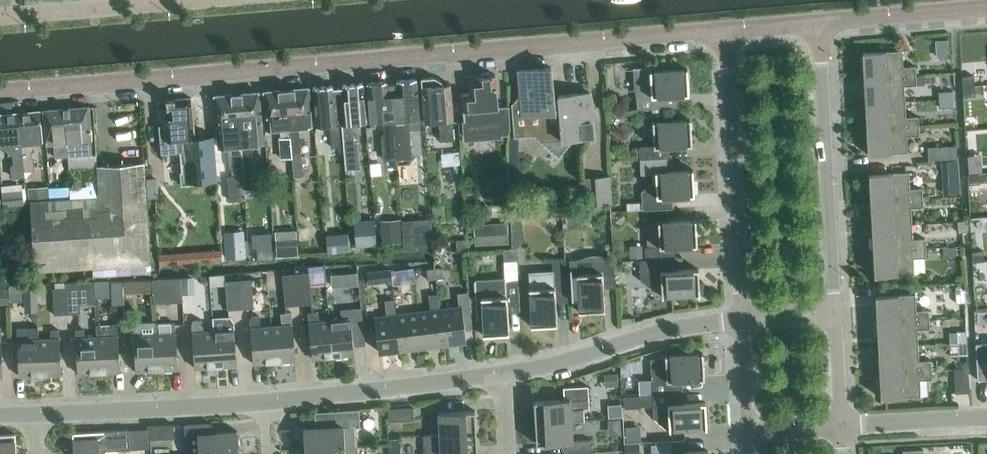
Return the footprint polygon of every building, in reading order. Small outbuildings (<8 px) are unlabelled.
[(938,39),(938,56),(949,55),(948,39),(938,39)] [(902,49),(862,52),(863,77),(916,74),(915,65),(903,66),(902,49)] [(560,144),(556,100),(554,100),(551,66),(519,69),(521,92),(513,102),(512,102),(514,136),(539,134),(556,148),(560,144)] [(689,94),(687,68),(650,70),(649,66),(635,67),(637,109),(667,107),(666,95),(689,94)] [(498,106),(495,74),(492,74),(489,71),(482,72),(479,75),(476,75),(477,79),(469,80),(470,92),(462,93),(466,138),(510,134),(508,106),(508,105),(498,106)] [(916,84),(916,74),(863,77),(865,103),(905,100),(904,85),(916,84)] [(961,76),(962,86),(974,85),(973,75),(961,76)] [(453,121),(450,83),(442,84),(442,81),(435,77),(435,76),(421,78),(425,122),(440,121),(441,140),(454,140),(453,121)] [(412,158),(409,118),(420,117),(416,78),(397,80),(397,83),(392,83),(398,146),(396,146),(397,159),(412,158)] [(386,80),(367,82),(371,121),(384,120),(385,127),(383,127),(383,135),(382,135),(384,160),(397,159),(396,146),(398,146),(392,83),(387,84),(386,80)] [(365,121),(362,82),(343,84),(343,87),(338,87),(343,146),(343,155),(344,169),(358,168),(356,138),(353,139),(351,122),(365,121)] [(343,146),(338,87),(333,88),(333,85),(313,86),(316,125),(330,124),(332,146),(343,146)] [(975,95),(974,85),(962,86),(963,96),(975,95)] [(303,175),(299,126),(312,125),(308,87),(286,89),(292,157),(294,176),(303,175)] [(292,157),(286,89),(264,91),(267,129),(280,127),(281,137),(280,137),(281,157),(292,157)] [(953,98),(953,90),(938,91),(939,99),(953,98)] [(253,165),(251,144),(261,143),(259,129),(262,129),(259,91),(237,93),(242,165),(243,167),(243,174),(244,189),(255,188),(253,165)] [(592,116),(596,111),(591,106),(590,92),(558,94),(558,100),(556,100),(560,144),(556,148),(561,153),(574,138),(593,136),(592,116)] [(242,165),(236,93),(214,95),(219,149),(229,148),(231,168),(232,168),(232,175),(243,174),(242,165)] [(216,179),(213,135),(194,137),(191,97),(167,99),(168,112),(165,112),(166,124),(159,124),(162,153),(181,151),(184,182),(216,179)] [(954,106),(953,98),(939,99),(939,107),(954,106)] [(906,116),(905,100),(865,103),(866,128),(919,125),(918,116),(906,116)] [(89,106),(64,108),(67,142),(69,142),(70,156),(92,154),(91,140),(92,140),(89,106)] [(67,142),(64,108),(44,110),(47,144),(54,143),(55,157),(70,156),(69,142),(67,142)] [(40,110),(19,112),(24,171),(34,170),(33,154),(32,154),(31,142),(42,141),(40,110)] [(19,112),(0,114),(0,143),(0,145),(13,155),(13,163),(11,165),(12,177),(24,176),(24,171),(19,112)] [(654,145),(639,146),(640,159),(665,157),(670,157),(669,145),(691,144),(690,118),(652,120),(654,145)] [(919,135),(919,125),(866,128),(868,154),(908,151),(907,135),(919,135)] [(956,158),(956,145),(927,146),(928,159),(956,158)] [(458,152),(441,153),(442,165),(459,164),(458,152)] [(344,169),(343,155),(332,156),(334,176),(345,175),(344,169)] [(665,157),(640,159),(641,174),(655,173),(656,182),(651,183),(643,190),(641,190),(642,202),(642,209),(663,208),(673,207),(672,195),(694,194),(693,168),(666,170),(665,157)] [(149,262),(146,208),(146,194),(144,173),(144,162),(97,166),(98,180),(100,196),(73,198),(48,200),(32,201),(36,269),(149,262)] [(869,174),(870,199),(922,196),(922,187),(909,188),(909,171),(869,174)] [(980,182),(979,172),(967,173),(967,183),(980,182)] [(156,173),(144,173),(146,194),(157,193),(156,173)] [(612,203),(610,175),(581,177),(583,205),(612,203)] [(100,196),(98,180),(87,181),(87,186),(72,187),(73,198),(100,196)] [(948,190),(958,190),(958,180),(947,180),(948,190)] [(57,185),(58,199),(73,198),(72,187),(72,184),(57,185)] [(32,201),(48,200),(47,186),(28,187),(29,201),(32,201)] [(2,191),(4,207),(24,205),(22,189),(2,191)] [(911,222),(911,208),(910,207),(923,206),(922,196),(870,199),(871,225),(911,222)] [(627,201),(627,210),(642,209),(642,202),(642,200),(627,201)] [(439,216),(438,205),(430,205),(431,216),(439,216)] [(576,208),(577,225),(589,224),(587,207),(576,208)] [(412,219),(414,246),(432,245),(430,218),(412,219)] [(374,219),(354,221),(356,245),(376,243),(374,219)] [(381,220),(383,242),(399,241),(398,219),(381,220)] [(658,221),(658,222),(659,245),(644,246),(645,259),(675,257),(675,246),(697,245),(695,219),(658,221)] [(968,233),(967,221),(957,221),(958,233),(968,233)] [(508,243),(507,222),(474,224),(475,244),(508,243)] [(912,238),(911,222),(871,225),(873,250),(925,247),(925,237),(912,238)] [(227,257),(244,256),(243,231),(225,232),(227,257)] [(300,237),(301,246),(310,245),(309,236),(300,237)] [(467,239),(456,239),(456,250),(467,250),(467,239)] [(643,245),(631,245),(631,258),(643,258),(643,245)] [(926,256),(925,247),(873,250),(874,275),(914,273),(913,257),(926,256)] [(943,248),(943,256),(955,255),(955,247),(943,248)] [(520,310),(518,280),(516,248),(503,249),(505,277),(474,278),(476,318),(477,318),(477,317),(483,317),(484,333),(483,333),(483,334),(509,333),(508,311),(520,310)] [(970,251),(971,261),(983,260),(983,250),(970,251)] [(615,286),(613,256),(600,257),(600,258),(601,258),(601,263),(592,263),(589,261),(582,259),(578,259),(569,259),(570,268),(572,299),(573,298),(573,294),(579,294),(580,310),(579,310),(579,311),(605,309),(603,287),(615,286)] [(676,269),(675,257),(645,259),(639,259),(640,280),(656,284),(661,284),(662,296),(699,294),(698,268),(676,269)] [(531,325),(557,324),(555,302),(567,301),(565,258),(552,258),(552,271),(528,272),(531,325)] [(443,267),(435,268),(436,278),(444,277),(443,267)] [(390,268),(367,271),(368,281),(392,278),(390,268)] [(436,278),(435,268),(427,269),(428,279),(436,278)] [(315,278),(325,278),(324,269),(314,270),(315,278)] [(312,303),(309,271),(296,273),(299,304),(312,303)] [(400,272),(392,273),(393,284),(402,282),(400,272)] [(299,304),(296,273),(282,274),(286,306),(299,304)] [(183,293),(191,293),(190,276),(182,277),(183,293)] [(181,301),(180,277),(153,278),(153,294),(154,302),(181,301)] [(334,277),(326,278),(327,289),(335,288),(334,277)] [(153,294),(153,278),(138,278),(138,294),(153,294)] [(254,307),(252,278),(238,279),(241,308),(254,307)] [(124,304),(124,279),(111,280),(112,304),(124,304)] [(241,308),(238,279),(225,280),(227,309),(241,308)] [(95,304),(94,280),(65,281),(67,313),(81,312),(80,304),(95,304)] [(67,313),(65,281),(55,282),(55,287),(53,287),(54,314),(67,313)] [(8,301),(8,287),(0,287),(0,301),(8,301)] [(38,310),(37,287),(24,287),(25,311),(38,310)] [(965,301),(964,289),(956,289),(957,301),(965,301)] [(459,306),(440,308),(444,343),(466,340),(465,328),(473,327),(468,291),(457,292),(459,306)] [(444,343),(440,308),(439,308),(437,293),(429,294),(430,309),(418,311),(423,345),(444,343)] [(875,295),(877,321),(929,318),(928,309),(916,309),(915,293),(875,295)] [(401,348),(397,313),(396,313),(394,300),(386,301),(388,315),(375,316),(379,351),(401,348)] [(341,309),(342,318),(330,320),(333,356),(354,353),(353,340),(365,338),(362,307),(341,309)] [(333,356),(330,320),(318,321),(317,311),(307,312),(312,358),(333,356)] [(423,345),(418,311),(397,313),(401,348),(423,345)] [(282,312),(283,324),(271,325),(275,361),(296,359),(291,312),(282,312)] [(275,361),(271,325),(259,326),(258,314),(252,315),(250,320),(254,363),(275,361)] [(237,364),(234,321),(231,317),(225,317),(225,329),(213,330),(216,366),(237,364)] [(216,366),(213,330),(203,331),(202,318),(195,319),(192,323),(195,367),(216,366)] [(929,328),(929,318),(877,321),(878,346),(918,344),(917,329),(929,328)] [(155,323),(155,321),(134,322),(134,334),(136,370),(157,369),(155,323)] [(178,368),(176,332),(175,332),(175,322),(155,323),(157,369),(178,368)] [(120,371),(118,335),(117,323),(97,324),(97,336),(99,372),(120,371)] [(40,374),(39,338),(27,339),(26,327),(17,327),(19,375),(40,374)] [(99,372),(97,336),(84,336),(84,328),(75,329),(78,373),(99,372)] [(61,373),(60,337),(59,329),(51,329),(51,338),(39,338),(40,374),(61,373)] [(967,342),(966,330),(958,331),(959,342),(967,342)] [(959,354),(959,342),(950,343),(951,354),(959,354)] [(968,353),(967,342),(959,342),(959,354),(968,353)] [(976,343),(978,379),(986,379),(986,343),(976,343)] [(919,360),(918,344),(878,346),(879,372),(932,369),(931,359),(919,360)] [(703,352),(665,354),(665,356),(650,357),(652,381),(652,393),(683,391),(682,379),(704,378),(703,352)] [(955,392),(969,391),(968,367),(954,368),(955,392)] [(932,378),(932,369),(879,372),(881,397),(921,395),(920,379),(932,378)] [(617,386),(617,373),(607,374),(607,387),(617,386)] [(652,381),(640,381),(640,393),(652,393),(652,381)] [(589,407),(589,398),(588,385),(563,387),(564,399),(534,400),(535,422),(572,420),(571,408),(589,407)] [(707,427),(705,402),(683,403),(683,391),(652,393),(640,393),(641,405),(653,404),(654,417),(667,429),(669,428),(669,430),(707,427)] [(629,394),(623,394),(624,407),(641,406),(641,405),(640,393),(629,394)] [(389,420),(414,419),(413,406),(388,408),(389,420)] [(356,445),(355,426),(360,426),(359,409),(328,411),(329,426),(305,428),(305,426),(304,426),(305,448),(356,445)] [(475,410),(439,412),(440,433),(476,431),(475,410)] [(573,440),(572,420),(535,422),(536,443),(566,441),(567,453),(592,452),(591,439),(573,440)] [(237,431),(212,433),(211,423),(185,424),(187,453),(192,453),(199,453),(239,451),(238,430),(236,430),(237,431)] [(150,439),(174,438),(174,426),(150,427),(150,439)] [(149,428),(129,429),(129,439),(149,438),(149,428)] [(105,450),(130,449),(129,439),(129,429),(72,432),(73,453),(106,453),(105,450)] [(440,433),(424,434),(425,453),(447,453),(478,452),(476,431),(440,433)] [(16,433),(0,434),(0,453),(17,453),(16,433)] [(707,446),(684,447),(686,439),(653,441),(654,453),(707,453),(707,446)] [(639,443),(627,444),(627,453),(639,453),(639,443)] [(356,445),(305,448),(305,453),(356,453),(356,445)]
